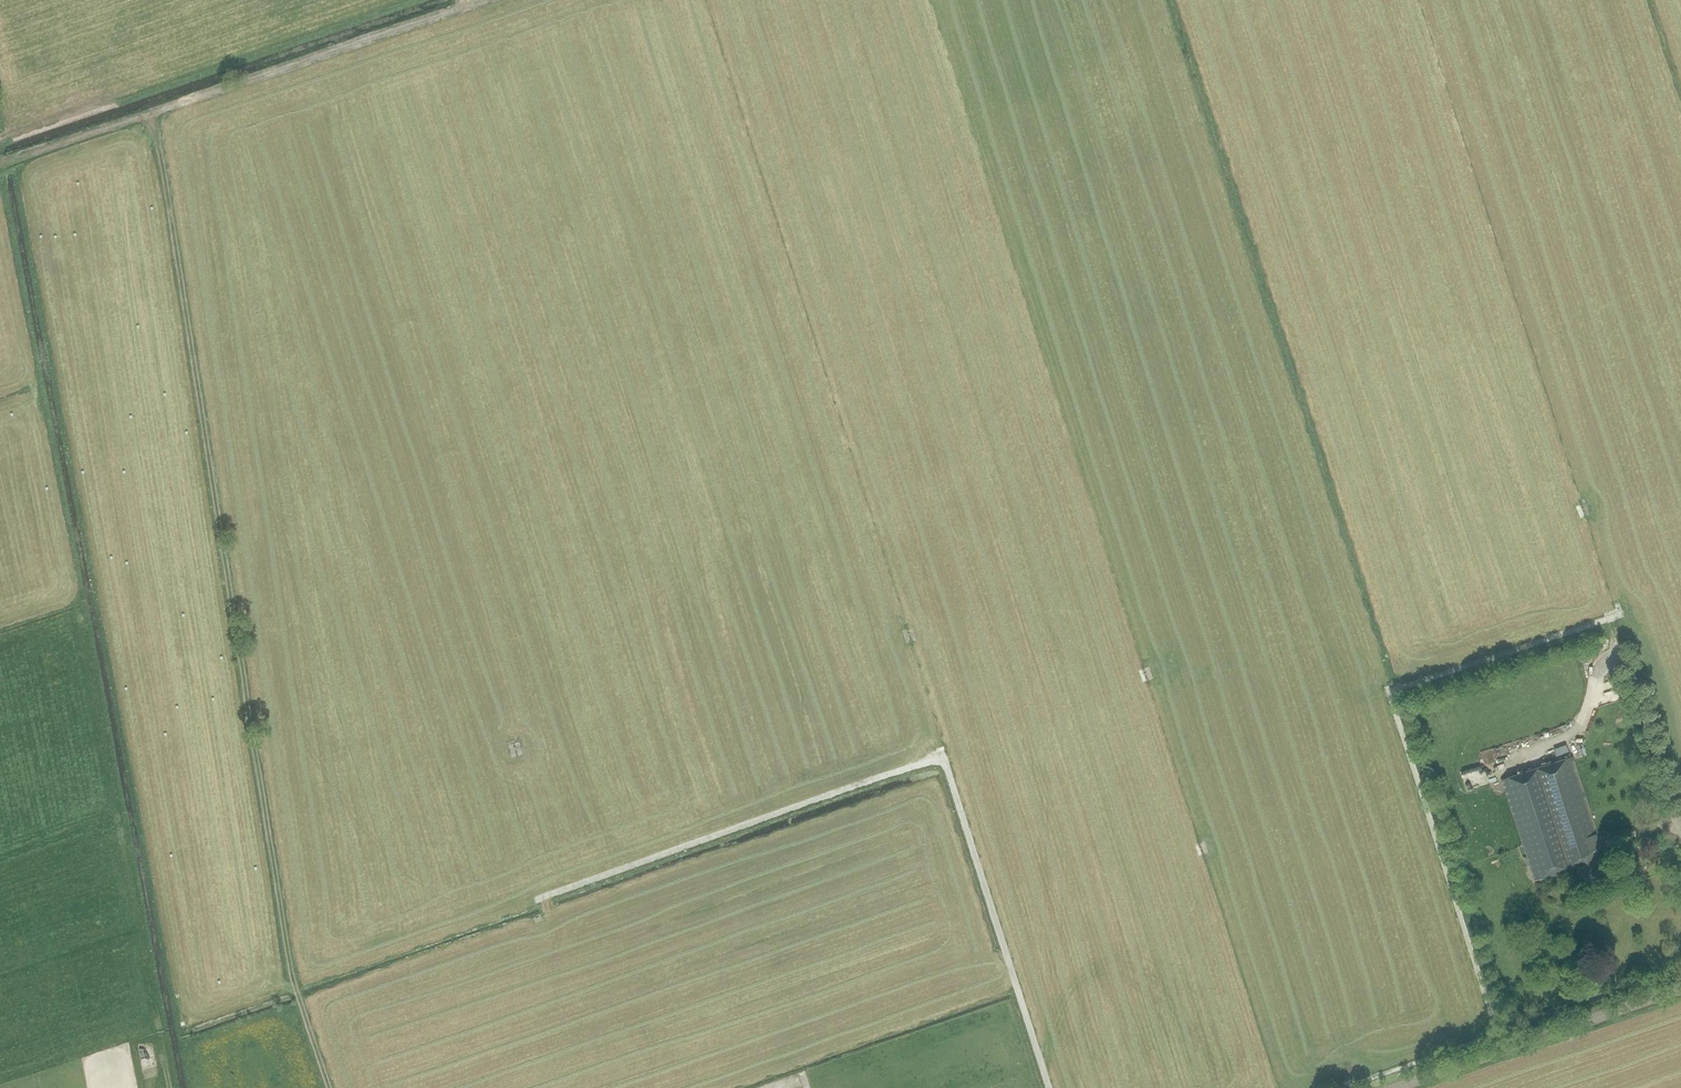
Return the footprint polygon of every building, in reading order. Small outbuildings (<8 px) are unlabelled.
[(1619,688),(1608,691),(1611,701),(1622,697),(1619,688)] [(1535,880),(1567,870),(1569,877),(1570,876),(1573,885),(1605,875),(1597,850),(1601,849),(1596,833),(1597,833),(1573,757),(1502,780),(1535,880)]
